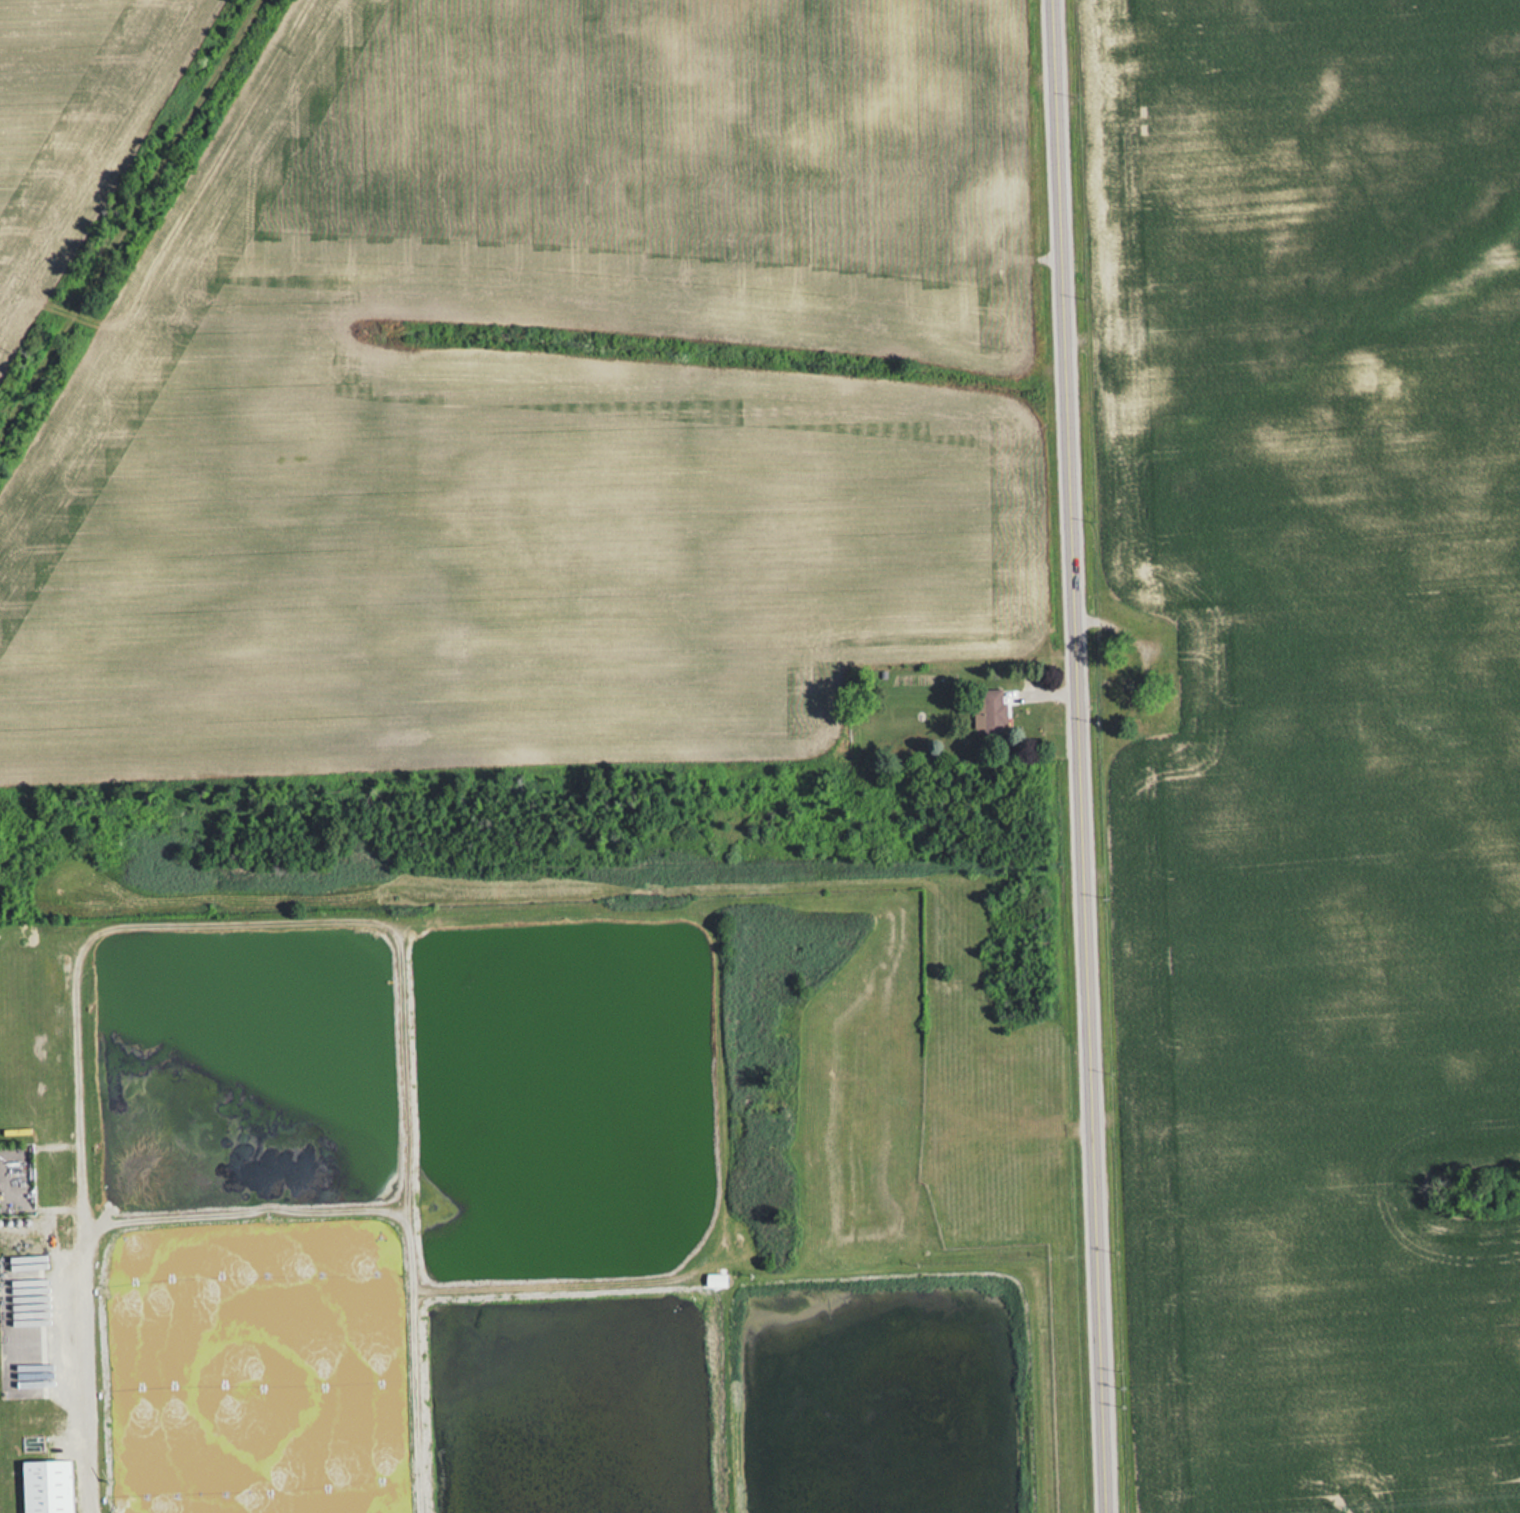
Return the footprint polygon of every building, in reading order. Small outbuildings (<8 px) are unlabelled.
[(977,728),(983,728),(983,733),(1005,733),(1005,688),(976,688),(977,728)] [(856,737),(855,726),(846,727),(847,738),(856,737)] [(725,1273),(705,1273),(705,1286),(725,1286),(725,1273)] [(70,1459),(21,1461),(22,1512),(71,1512),(70,1459)]
